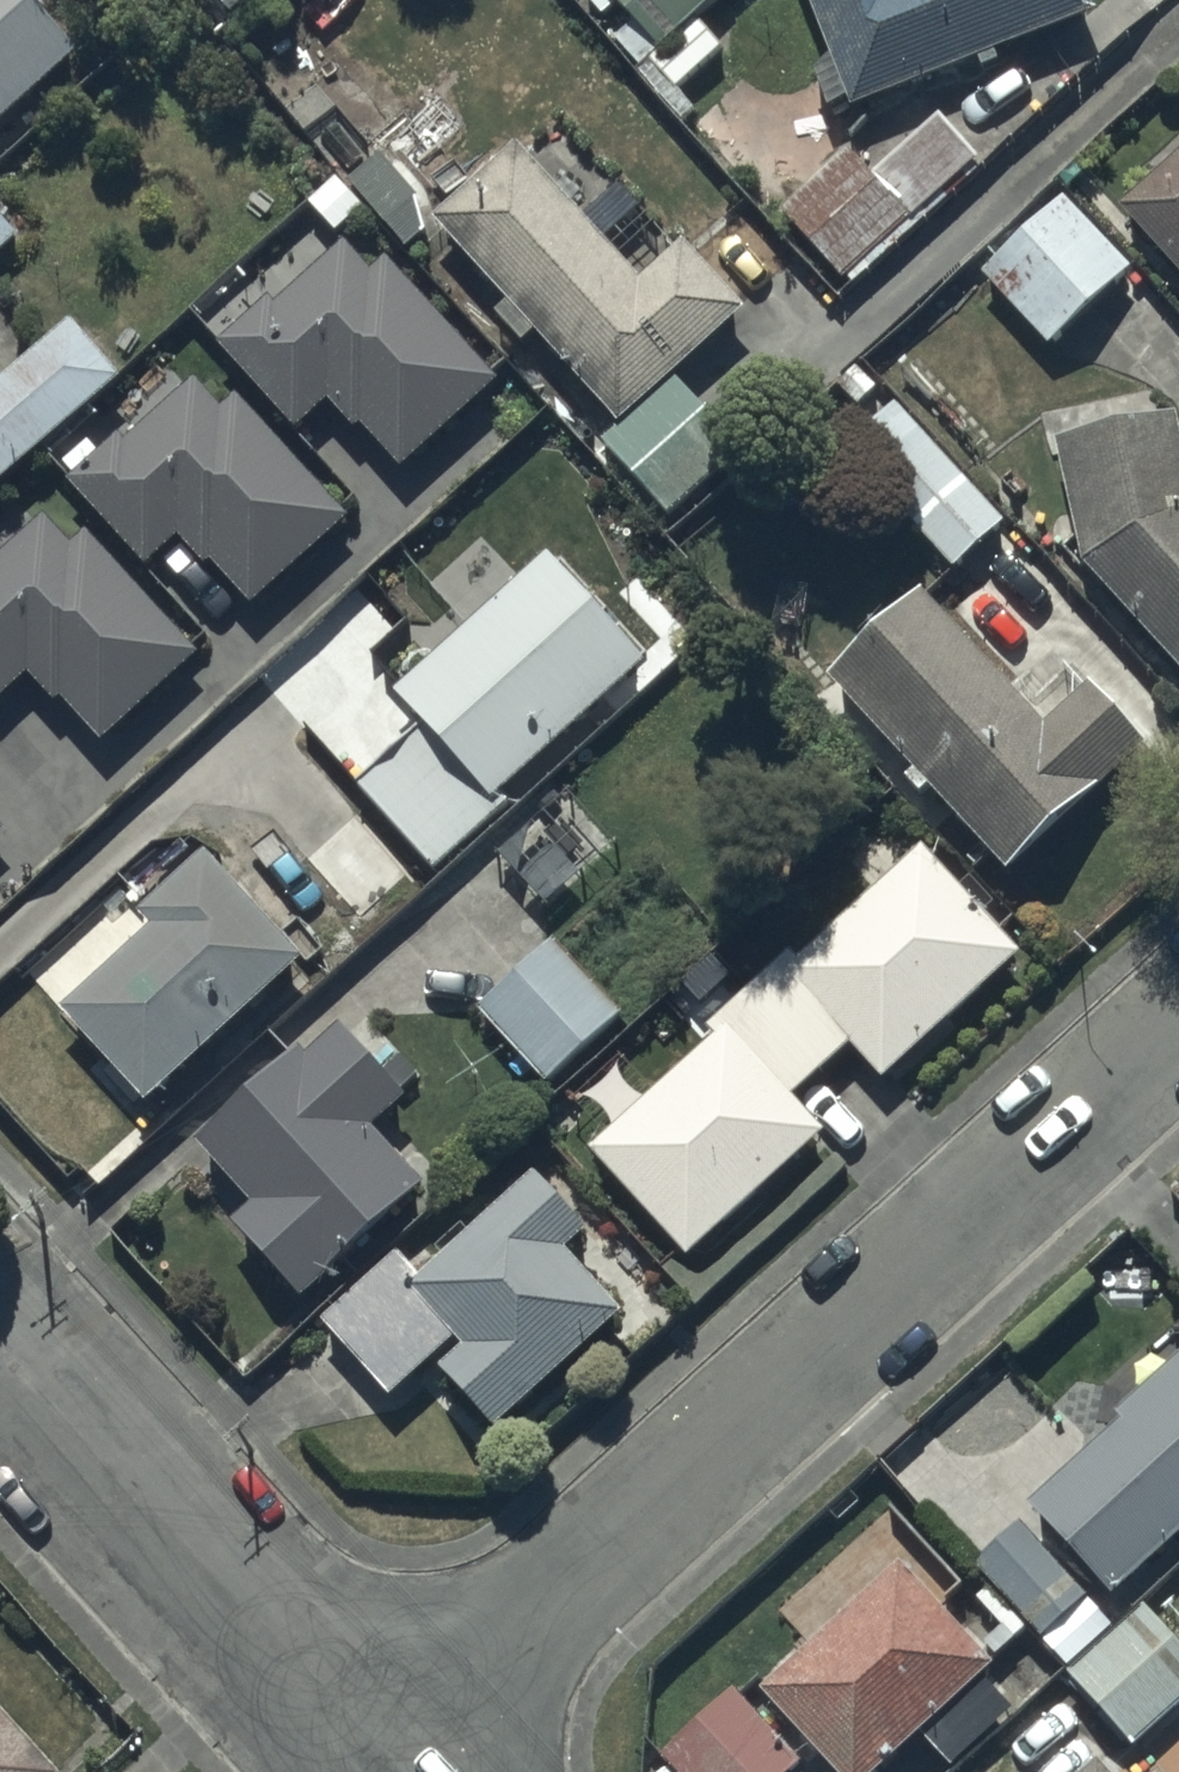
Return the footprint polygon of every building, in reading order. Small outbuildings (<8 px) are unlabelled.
[(20,0),(0,0),(0,144),(82,68),(20,0)] [(243,38),(285,0),(209,0),(243,38)] [(658,63),(728,0),(601,0),(658,63)] [(855,127),(1097,31),(1085,0),(803,0),(834,78),(817,85),(833,126),(852,119),(855,127)] [(852,162),(782,225),(845,294),(978,174),(940,132),(876,189),(852,162)] [(519,159),(434,236),(507,316),(494,328),(524,361),(536,350),(620,441),(604,456),(669,527),(740,463),(675,392),(746,327),(683,258),(643,295),(519,159)] [(1119,224),(1178,290),(1178,170),(1119,224)] [(1070,211),(984,288),(1048,360),(1134,283),(1070,211)] [(0,225),(0,269),(22,249),(0,225)] [(267,314),(219,359),(299,444),(328,417),(357,447),(365,440),(403,482),(499,392),(388,274),(374,288),(347,260),(278,325),(267,314)] [(127,397),(75,337),(0,402),(0,507),(127,397)] [(350,534),(238,409),(221,423),(195,394),(127,455),(120,447),(102,464),(91,451),(63,476),(77,492),(71,498),(147,583),(179,554),(206,585),(215,577),(254,621),(350,534)] [(1007,536),(897,415),(845,462),(955,584),(1007,536)] [(1085,581),(1178,686),(1178,432),(1059,455),(1085,581)] [(0,718),(30,689),(56,716),(63,710),(109,759),(205,667),(87,545),(72,560),(46,533),(0,577),(0,718)] [(509,818),(501,809),(648,679),(552,569),(394,708),(425,743),(359,801),(432,884),(509,818)] [(929,611),(833,697),(915,788),(906,796),(922,814),(931,806),(1009,893),(1149,767),(1090,702),(1073,716),(1032,670),(1005,695),(929,611)] [(571,803),(497,869),(545,922),(619,856),(571,803)] [(361,819),(304,869),(359,932),(416,883),(361,819)] [(590,1166),(688,1273),(827,1147),(795,1112),(853,1059),(885,1094),(1023,968),(925,861),(799,975),(791,967),(708,1043),(716,1051),(590,1166)] [(63,1024),(149,1118),(306,974),(208,867),(141,929),(153,942),(63,1024)] [(556,955),(479,1024),(545,1098),(623,1028),(556,955)] [(305,1070),(199,1161),(254,1225),(235,1242),(302,1320),(430,1210),(374,1145),(409,1115),(346,1042),(309,1074),(305,1070)] [(444,1385),(497,1445),(624,1331),(568,1268),(587,1251),(535,1193),(519,1208),(516,1204),(494,1223),(497,1227),(443,1277),(438,1272),(419,1288),(402,1269),(324,1338),(393,1415),(459,1355),(467,1364),(444,1385)] [(1115,1614),(1178,1557),(1178,1377),(1119,1431),(1125,1437),(1027,1524),(1033,1530),(978,1579),(1044,1655),(1103,1602),(1115,1614)] [(764,1709),(824,1771),(903,1771),(927,1749),(949,1771),(968,1771),(1018,1725),(989,1695),(1001,1682),(902,1578),(764,1709)] [(1066,1688),(1129,1762),(1178,1719),(1178,1659),(1145,1620),(1066,1688)] [(737,1705),(665,1771),(799,1771),(737,1705)] [(0,1727),(0,1771),(42,1771),(0,1727)]
